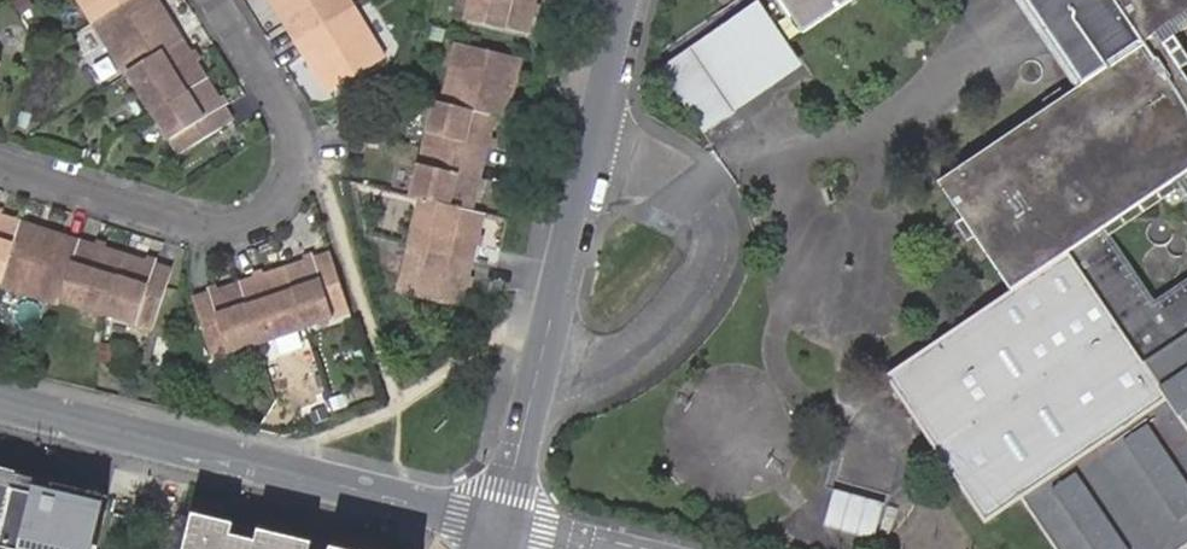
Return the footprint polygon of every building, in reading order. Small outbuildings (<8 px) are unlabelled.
[(134,91),(138,89),(163,130),(165,129),(189,170),(244,137),(176,26),(169,30),(156,9),(151,0),(80,0),(134,91)] [(162,0),(151,0),(156,9),(164,4),(162,0)] [(348,108),(396,80),(349,0),(286,0),(285,1),(298,23),(290,28),(327,91),(335,86),(348,108)] [(472,42),(531,56),(544,0),(482,0),(472,42)] [(658,67),(704,134),(803,66),(759,0),(758,0),(658,67)] [(802,36),(856,0),(778,0),(802,36)] [(1160,34),(1186,16),(1186,0),(1024,0),(1082,87),(937,183),(1010,291),(880,378),(976,521),(1011,498),(1045,548),(1174,548),(1186,540),(1186,74),(1160,34)] [(298,23),(285,1),(277,5),(290,28),(298,23)] [(164,4),(156,9),(169,30),(176,26),(164,4)] [(517,77),(461,63),(446,124),(438,123),(417,213),(429,216),(405,312),(466,326),(489,231),(474,227),(497,136),(512,139),(521,103),(511,101),(517,77)] [(10,81),(0,66),(0,87),(10,81)] [(527,80),(517,77),(511,101),(521,103),(527,80)] [(341,113),(348,108),(335,86),(327,91),(341,113)] [(29,234),(0,225),(0,291),(7,294),(6,297),(64,317),(65,312),(156,343),(176,287),(50,242),(49,248),(26,240),(29,234)] [(50,242),(29,234),(26,240),(49,248),(50,242)] [(340,271),(199,314),(218,374),(358,332),(340,271)] [(880,539),(889,501),(838,489),(829,527),(880,539)] [(1,548),(98,548),(106,517),(14,494),(1,548)] [(180,548),(361,548),(189,509),(180,548)]
